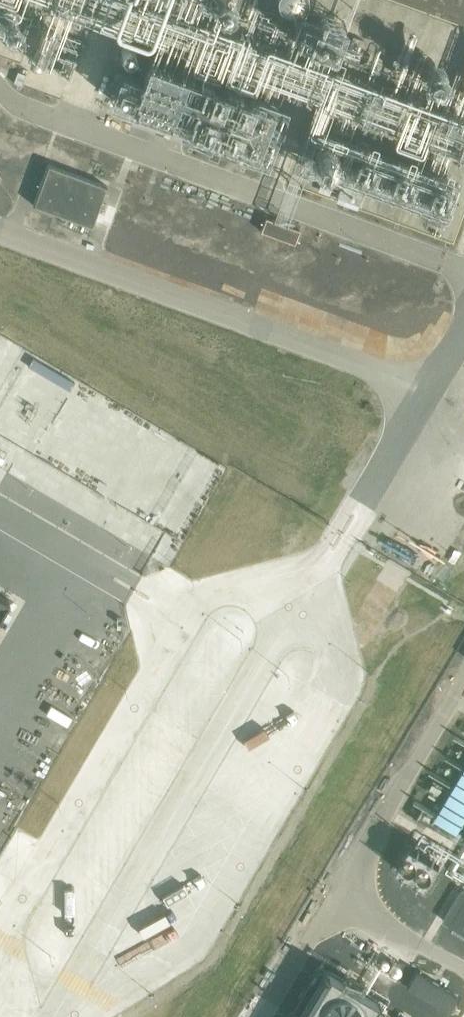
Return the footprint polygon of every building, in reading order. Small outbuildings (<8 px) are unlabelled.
[(215,21),(221,0),(150,0),(215,21)] [(307,0),(274,0),(275,5),(278,10),(283,14),(289,16),(293,16),(296,15),(302,12),(306,7),(307,0)] [(263,156),(282,103),(149,55),(130,107),(263,156)] [(106,187),(48,166),(34,206),(93,226),(106,187)] [(8,599),(0,594),(0,613),(8,599)] [(181,674),(208,691),(232,654),(205,637),(181,674)] [(436,818),(459,832),(463,822),(463,771),(436,818)] [(11,828),(0,822),(0,849),(11,828)] [(443,922),(463,934),(463,892),(462,891),(443,922)] [(324,969),(299,1016),(373,1016),(382,1001),(324,969)] [(450,1011),(460,991),(416,969),(406,989),(450,1011)]
